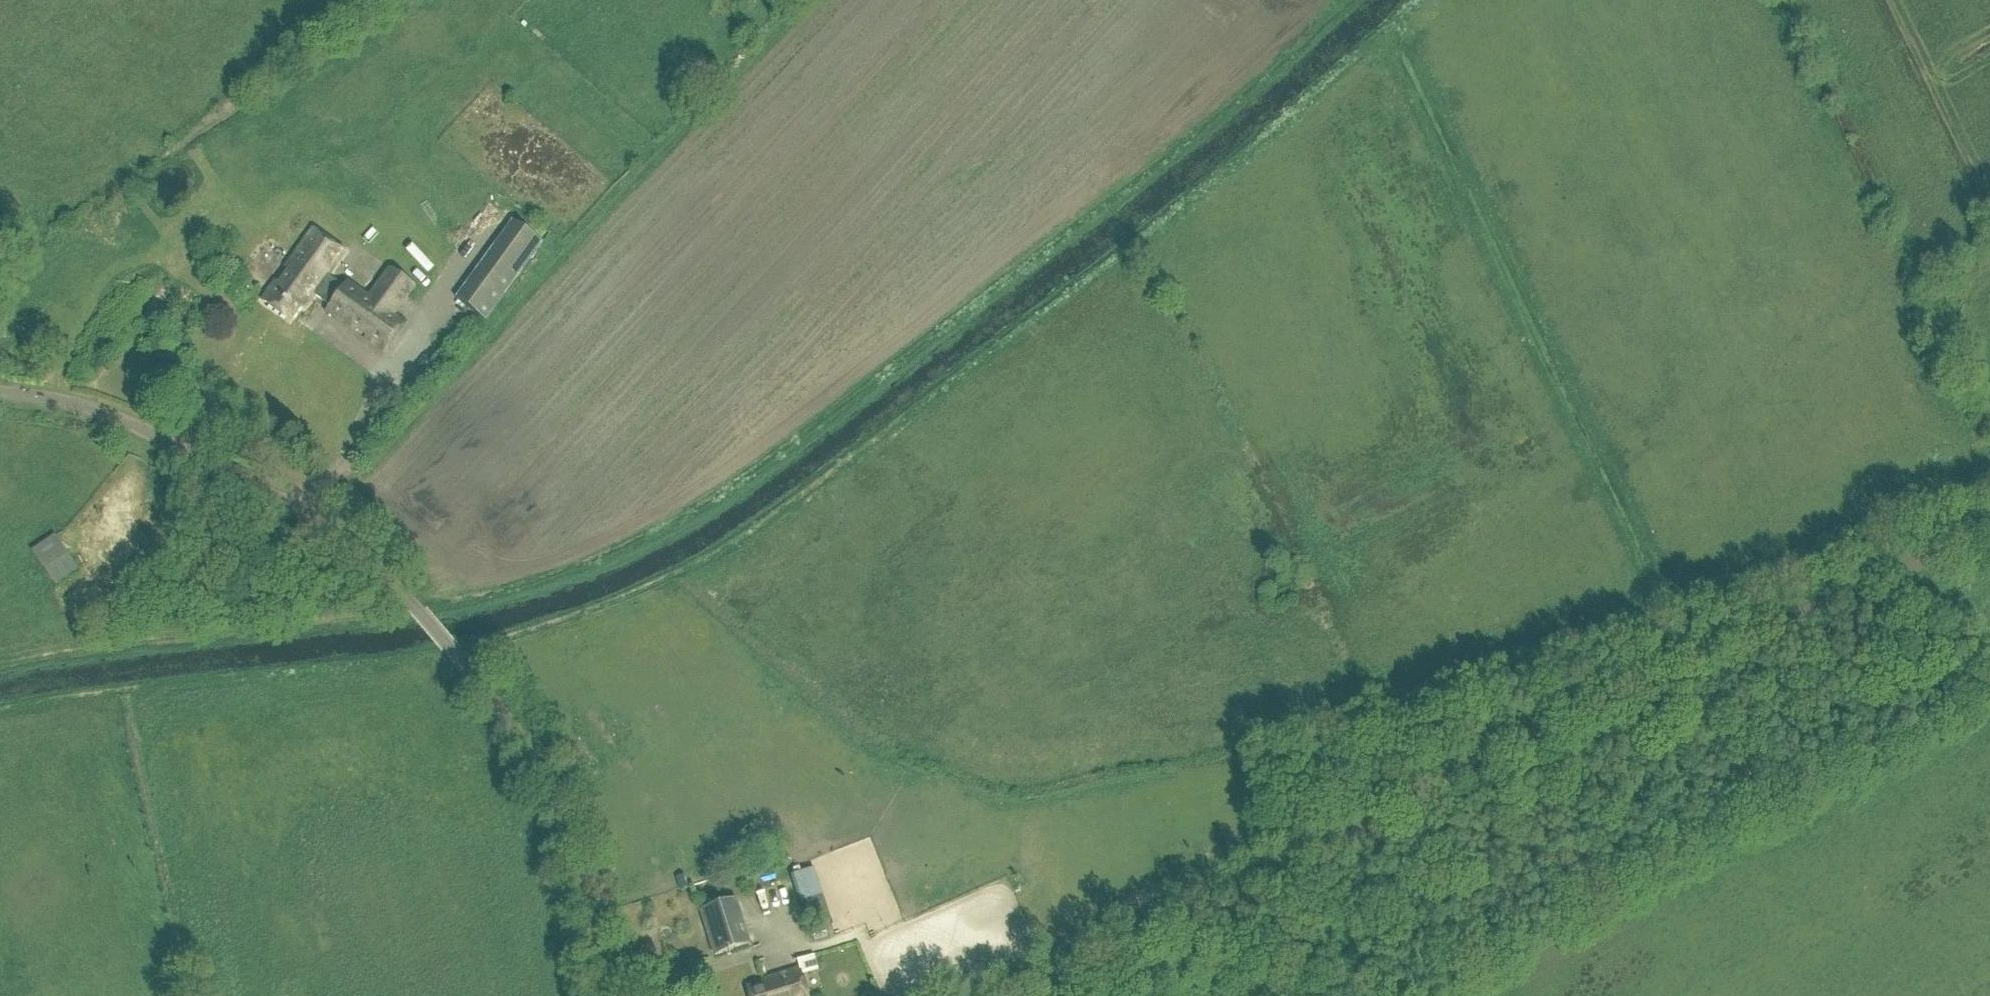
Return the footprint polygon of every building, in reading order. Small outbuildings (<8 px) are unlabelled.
[(486,320),(542,243),(513,222),(457,299),(486,320)] [(394,315),(415,286),(390,268),(369,298),(348,282),(344,287),(329,276),(346,252),(314,229),(262,301),(290,321),(301,306),(305,309),(315,295),(330,306),(327,311),(385,353),(406,324),(394,315)] [(34,551),(53,576),(57,582),(79,566),(57,536),(34,551)] [(822,874),(801,879),(804,891),(825,886),(822,874)] [(700,911),(716,957),(750,945),(735,899),(700,911)] [(803,956),(805,974),(823,971),(821,954),(803,956)] [(800,969),(763,980),(764,982),(747,987),(750,995),(808,995),(800,969)]
